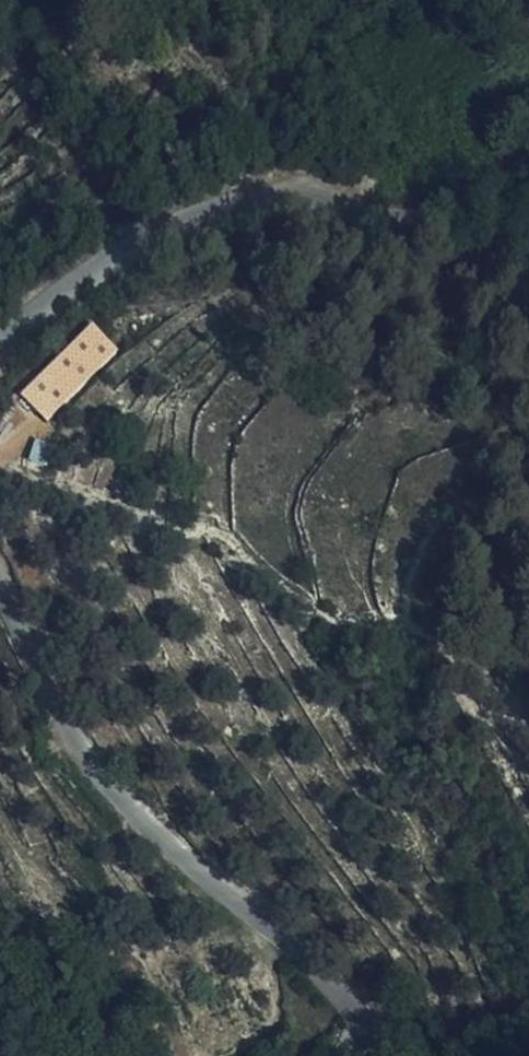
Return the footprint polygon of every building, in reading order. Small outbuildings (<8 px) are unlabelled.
[(94,327),(24,397),(48,420),(118,352),(94,327)]
